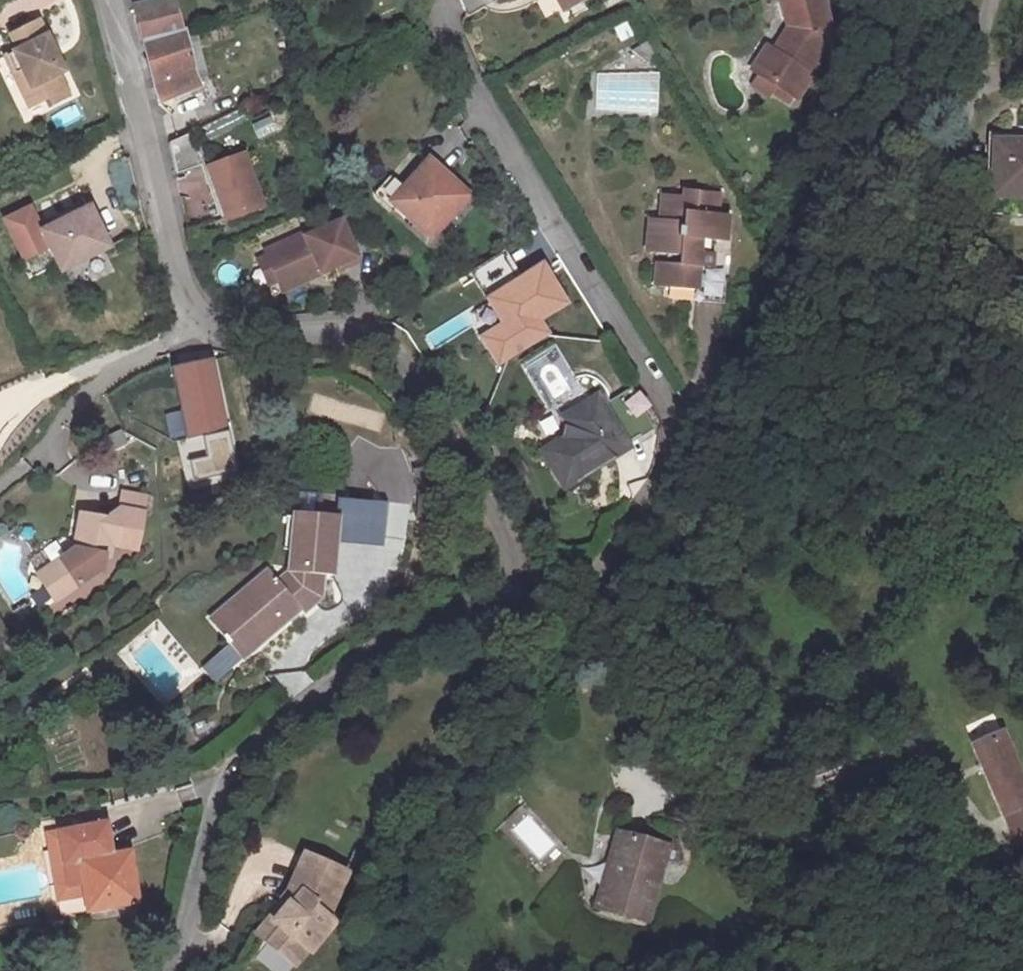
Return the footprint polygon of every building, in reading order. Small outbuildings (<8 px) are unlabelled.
[(143,42),(185,31),(177,0),(176,0),(136,8),(139,21),(143,42)] [(566,19),(597,2),(596,0),(556,0),(566,19)] [(785,29),(752,71),(792,102),(831,54),(826,51),(834,42),(822,0),(778,0),(785,29)] [(45,29),(37,33),(45,47),(52,44),(45,29)] [(185,31),(143,42),(156,105),(199,89),(185,31)] [(63,83),(69,81),(52,44),(45,47),(37,33),(16,42),(23,58),(19,60),(36,96),(26,100),(33,115),(53,107),(55,111),(72,104),(63,83)] [(19,60),(9,64),(26,100),(36,96),(19,60)] [(223,154),(241,148),(236,132),(217,138),(223,154)] [(193,134),(169,145),(175,172),(203,161),(193,134)] [(1012,140),(1010,200),(1022,200),(1022,140),(1012,140)] [(243,154),(210,167),(229,214),(262,201),(243,154)] [(427,163),(393,202),(433,235),(466,195),(427,163)] [(649,227),(647,264),(659,265),(657,298),(696,299),(696,314),(729,315),(730,279),(712,278),(714,253),(724,253),(724,227),(714,226),(715,202),(681,200),(681,206),(663,205),(661,227),(649,227)] [(38,238),(27,215),(2,226),(19,265),(45,254),(38,238)] [(87,216),(38,238),(45,254),(56,279),(104,256),(87,216)] [(301,231),(264,251),(279,284),(318,267),(320,272),(341,263),(343,267),(358,260),(340,219),(303,236),(301,231)] [(519,286),(545,269),(543,265),(523,277),(506,251),(500,255),(519,286)] [(549,336),(540,321),(567,304),(545,269),(519,286),(500,255),(478,268),(510,319),(482,337),(500,366),(549,336)] [(318,267),(279,284),(282,290),(320,272),(318,267)] [(520,366),(563,434),(560,440),(541,452),(563,487),(628,447),(627,446),(601,405),(596,397),(589,401),(554,344),(520,366)] [(182,376),(217,369),(214,355),(196,359),(172,364),(188,440),(195,439),(182,376)] [(207,458),(189,462),(193,483),(238,474),(217,369),(182,376),(195,439),(203,437),(207,458)] [(601,405),(627,446),(654,429),(628,388),(601,405)] [(427,490),(420,467),(407,470),(415,494),(427,490)] [(121,491),(118,508),(143,512),(146,495),(121,491)] [(270,572),(217,615),(244,646),(247,643),(251,648),(296,609),(300,612),(317,597),(319,576),(332,575),(335,539),(336,518),(335,518),(314,515),(316,493),(296,491),(289,571),(278,581),(270,572)] [(336,518),(335,539),(377,543),(381,499),(336,496),(335,518),(336,518)] [(143,512),(118,508),(116,519),(81,512),(72,551),(51,565),(56,591),(60,599),(102,569),(104,557),(109,558),(112,546),(136,550),(143,512)] [(56,591),(51,565),(38,574),(56,602),(60,599),(56,591)] [(33,613),(26,602),(13,611),(20,622),(33,613)] [(244,646),(217,615),(210,621),(230,643),(205,665),(216,678),(251,648),(247,643),(244,646)] [(997,737),(977,745),(982,757),(970,762),(998,831),(1022,821),(1022,800),(997,737)] [(102,825),(55,833),(69,889),(84,886),(89,909),(137,901),(127,853),(108,855),(102,825)] [(55,833),(42,835),(59,902),(71,899),(69,889),(55,833)] [(590,915),(643,931),(664,855),(612,841),(590,915)] [(285,894),(254,932),(290,965),(302,950),(308,954),(331,925),(323,919),(346,875),(303,854),(283,892),(285,894)]
